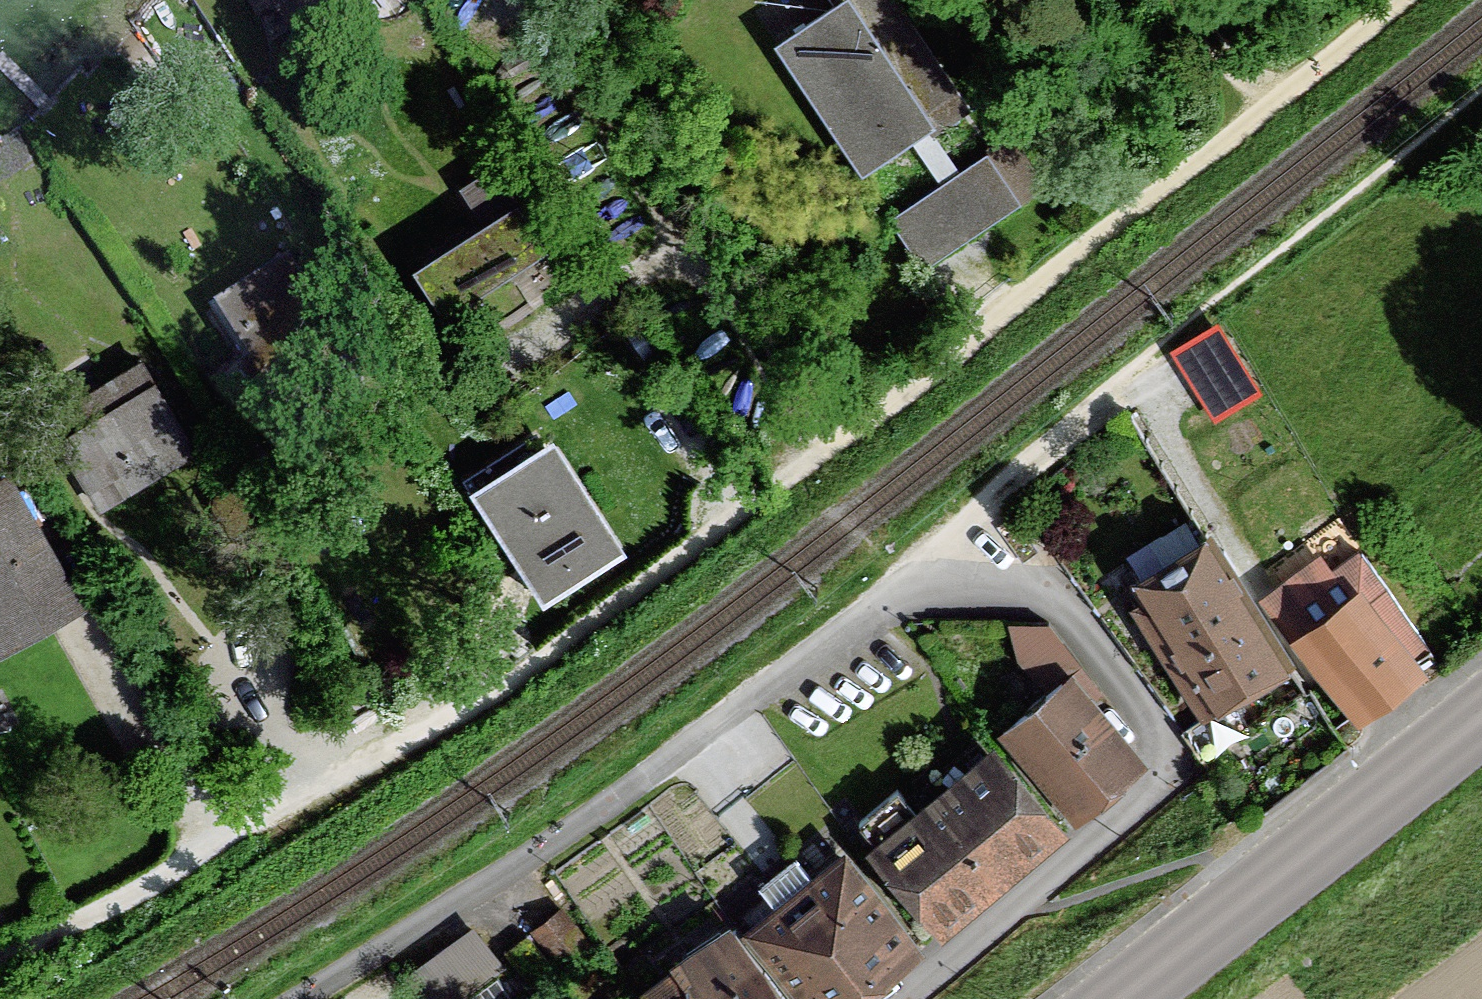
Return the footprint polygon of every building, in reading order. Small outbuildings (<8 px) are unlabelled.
[(249,31),(296,0),(228,0),(249,31)] [(844,177),(950,110),(881,0),(811,0),(819,12),(762,48),(844,177)] [(977,158),(881,226),(914,273),(1011,205),(977,158)] [(399,269),(434,319),(531,251),(477,174),(445,197),(464,224),(399,269)] [(219,382),(252,427),(346,358),(274,261),(194,319),(233,372),(219,382)] [(1223,316),(1176,340),(1215,415),(1262,390),(1223,316)] [(30,424),(82,513),(197,446),(144,357),(30,424)] [(557,436),(473,490),(547,604),(631,550),(557,436)] [(65,615),(0,499),(0,651),(65,615)] [(1286,663),(1334,731),(1419,672),(1337,556),(1247,619),(1183,530),(1102,587),(1199,724),(1286,663)] [(985,734),(1059,823),(1129,764),(1054,676),(985,734)] [(846,854),(924,943),(1049,835),(972,746),(846,854)] [(780,998),(855,998),(909,952),(824,855),(728,939),(780,998)] [(703,929),(649,974),(652,977),(626,998),(762,998),(703,929)]
